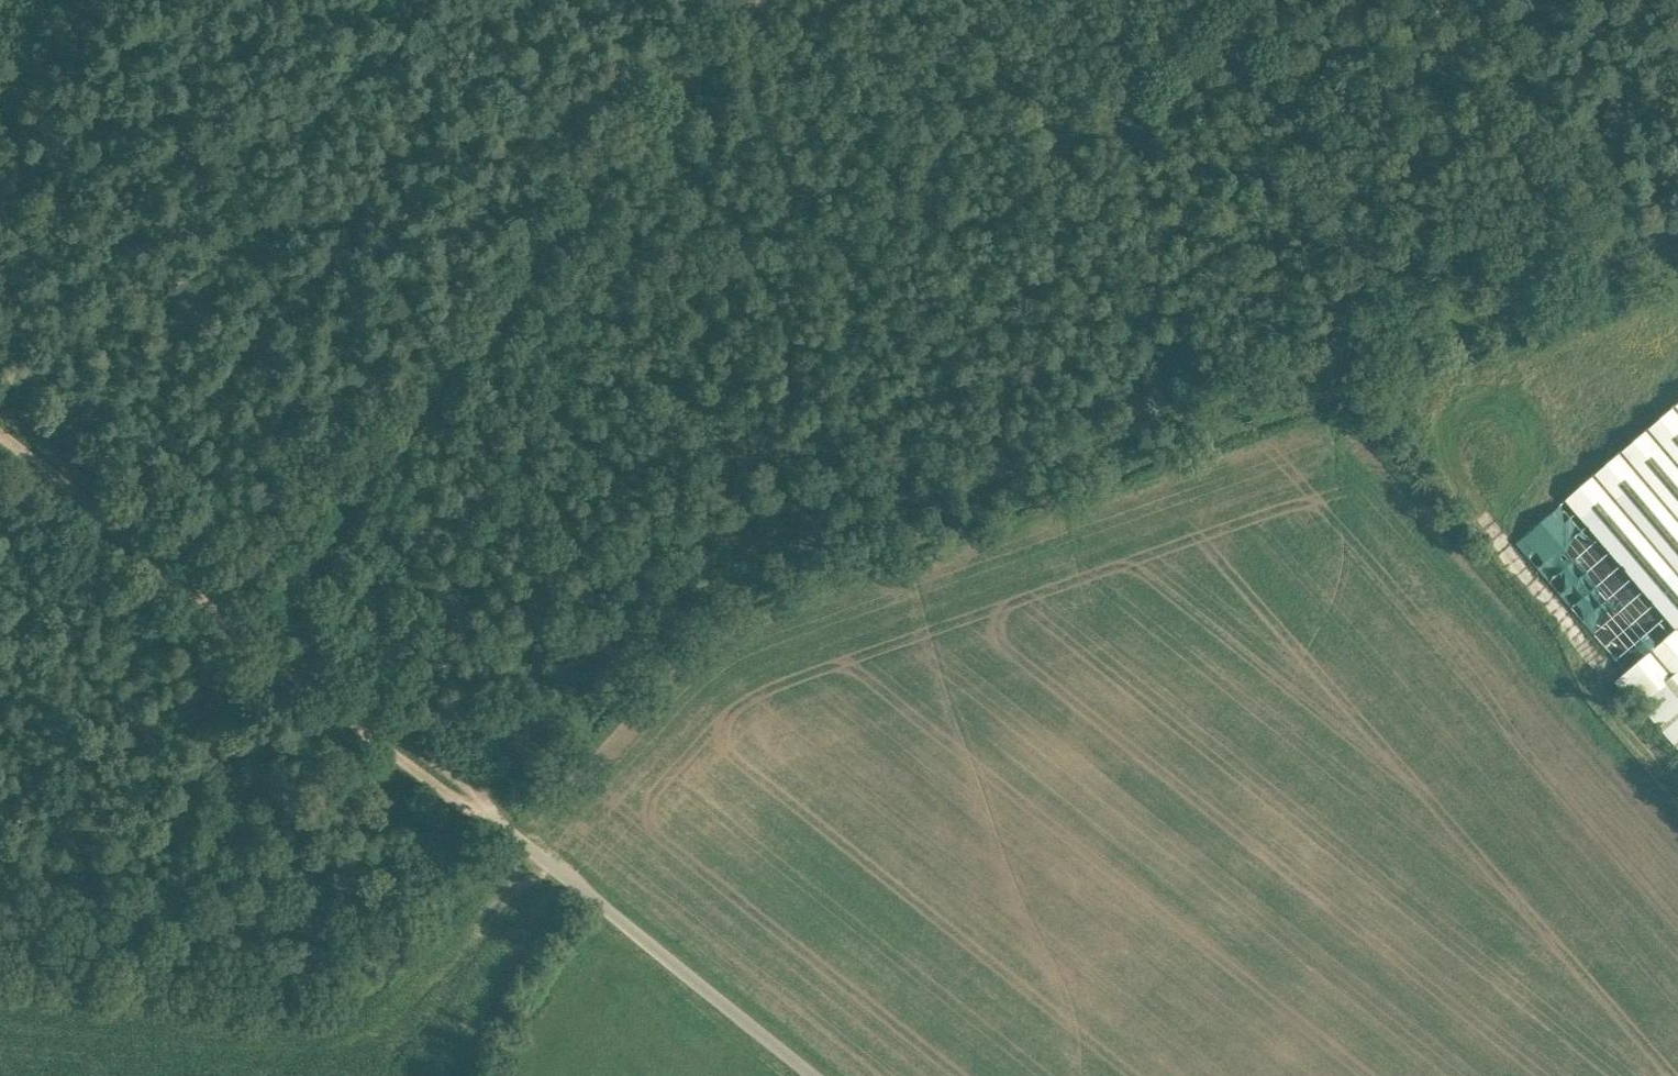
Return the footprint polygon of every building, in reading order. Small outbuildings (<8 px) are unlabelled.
[(1565,501),(1677,631),(1615,681),(1677,752),(1677,404),(1565,501)]
